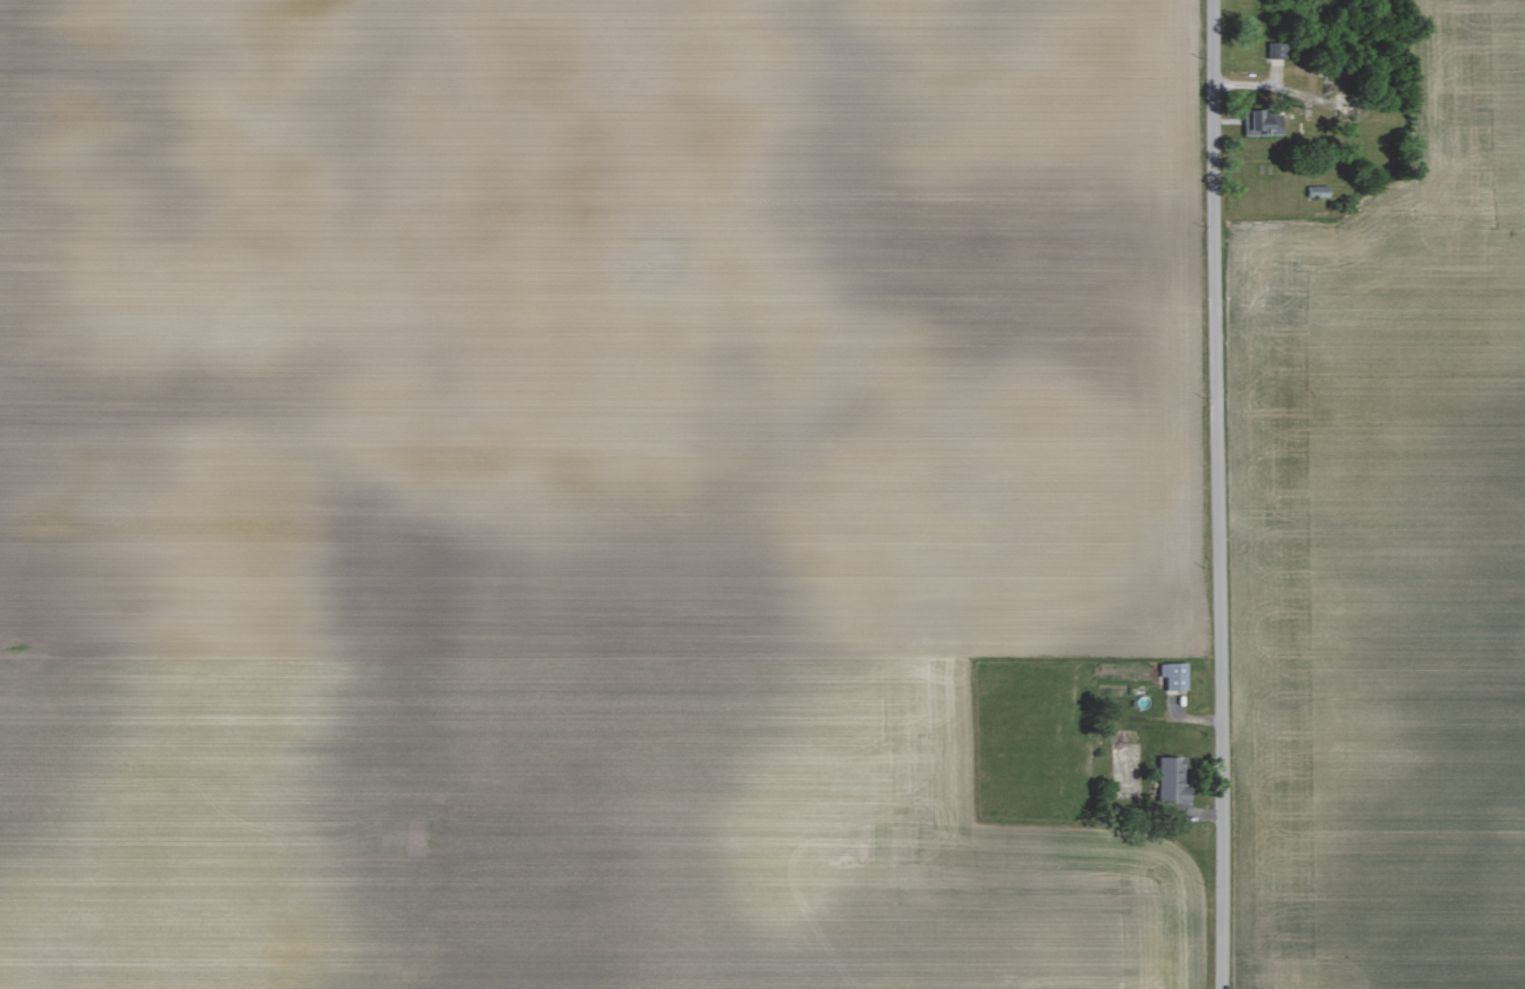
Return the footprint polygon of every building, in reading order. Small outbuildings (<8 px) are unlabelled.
[(1155,757),(1154,802),(1180,802),(1181,757),(1155,757)]
